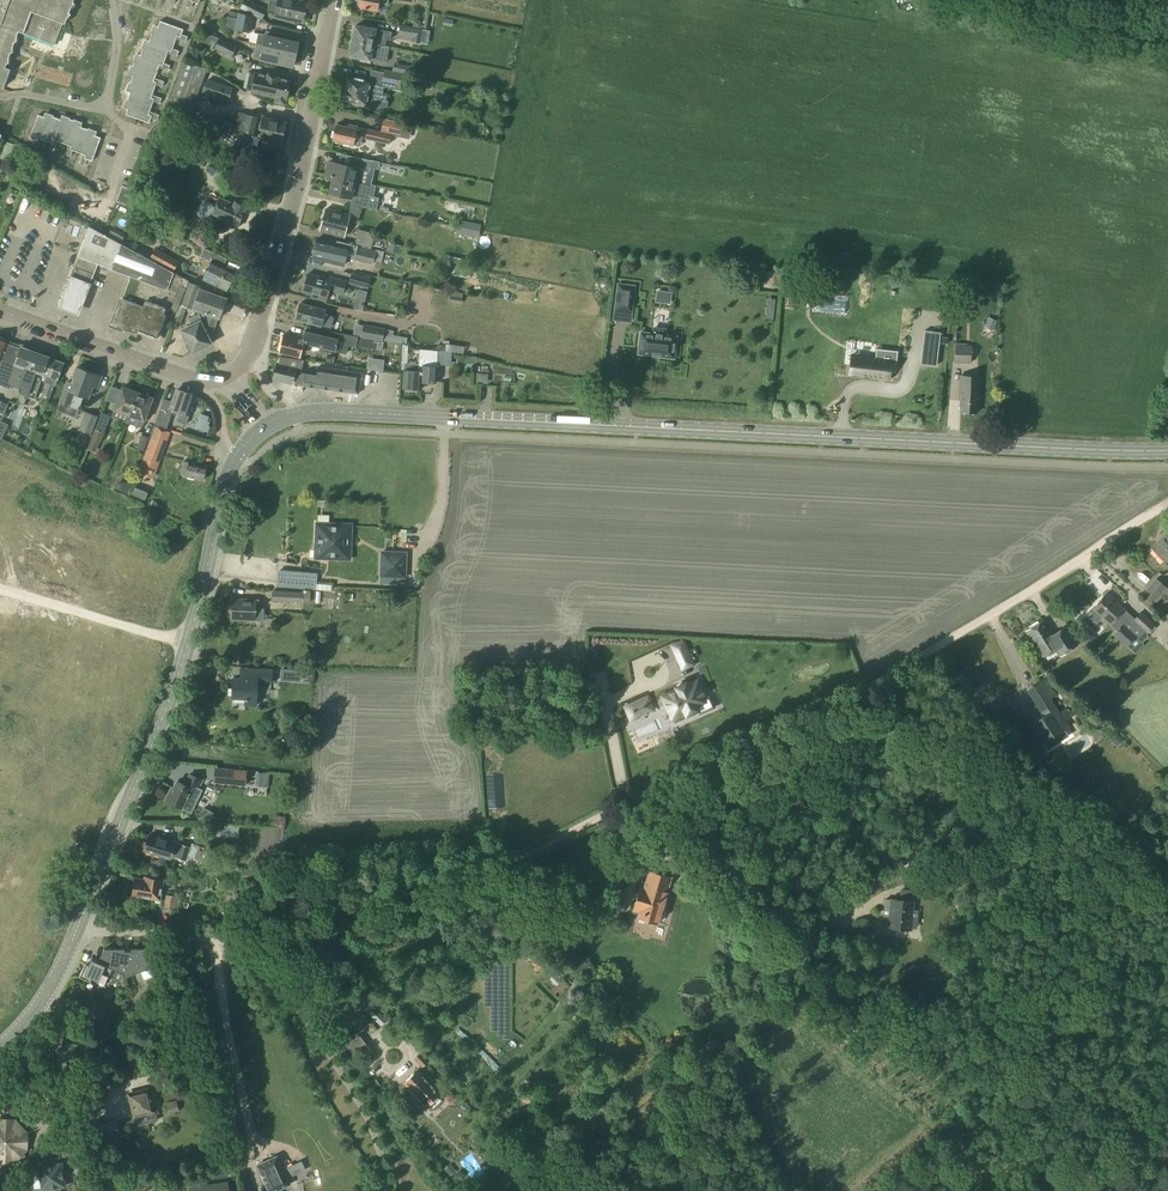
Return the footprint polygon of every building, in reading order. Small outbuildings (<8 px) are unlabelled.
[(1,85),(1,79),(3,74),(5,74),(5,68),(7,63),(9,63),(9,57),(10,53),(13,52),(13,47),(14,42),(17,42),(17,36),(18,31),(55,45),(62,23),(65,24),(66,18),(70,14),(69,13),(71,8),(74,3),(73,2),(73,0),(0,0),(0,85),(1,85)] [(112,115),(120,102),(136,107),(166,25),(161,23),(163,19),(166,20),(172,4),(162,0),(99,0),(89,29),(133,45),(117,90),(84,69),(83,71),(35,41),(13,75),(104,132),(114,117),(112,115)] [(240,9),(262,20),(266,11),(245,0),(240,9)] [(303,23),(307,4),(287,0),(278,0),(274,17),(303,23)] [(358,8),(377,12),(378,3),(387,5),(388,0),(360,0),(358,8)] [(237,19),(237,21),(250,24),(252,16),(238,13),(237,19)] [(225,26),(225,27),(235,30),(237,21),(237,19),(227,17),(225,26)] [(442,25),(452,27),(453,20),(444,18),(442,25)] [(237,21),(235,30),(249,33),(250,24),(237,21)] [(352,41),(375,45),(378,46),(383,47),(385,40),(389,41),(390,32),(355,25),(352,41)] [(399,36),(411,38),(410,42),(420,44),(422,30),(400,26),(399,36)] [(257,33),(255,43),(296,52),(298,42),(296,41),(297,39),(265,32),(264,35),(257,33)] [(235,46),(219,38),(214,47),(231,55),(235,46)] [(375,45),(352,41),(349,56),(375,61),(378,46),(375,45)] [(255,43),(254,48),(252,58),(277,63),(278,61),(293,65),(294,62),(296,52),(255,43)] [(167,106),(188,120),(206,71),(183,62),(167,106)] [(394,64),(393,70),(414,74),(415,68),(394,64)] [(382,81),(396,84),(394,91),(402,92),(405,76),(384,72),(382,81)] [(245,90),(251,91),(251,92),(275,98),(274,104),(275,104),(275,103),(283,105),(283,106),(284,106),(285,101),(290,79),(289,79),(289,80),(278,78),(278,76),(267,73),(267,75),(255,73),(255,74),(249,73),(245,90)] [(341,95),(342,97),(341,100),(364,105),(364,107),(382,110),(385,96),(381,96),(382,88),(376,87),(376,84),(369,83),(370,82),(362,81),(362,80),(354,78),(354,79),(347,78),(345,88),(343,88),(343,91),(341,92),(341,95)] [(203,92),(228,100),(231,89),(207,81),(203,92)] [(34,109),(29,132),(66,141),(65,146),(78,149),(76,161),(87,163),(95,127),(77,123),(79,117),(57,112),(57,114),(34,109)] [(205,130),(249,159),(253,139),(272,143),(272,140),(281,142),(285,123),(238,113),(235,130),(233,130),(213,117),(205,130)] [(380,132),(391,135),(399,137),(402,123),(383,119),(380,132)] [(336,125),(332,140),(352,145),(355,135),(360,136),(362,128),(356,127),(357,126),(348,125),(347,127),(336,125)] [(367,130),(365,139),(388,144),(391,135),(380,132),(367,130)] [(7,167),(15,144),(5,141),(0,156),(0,165),(7,167)] [(332,176),(355,181),(358,169),(369,171),(370,167),(378,169),(379,162),(347,155),(345,165),(328,162),(326,174),(332,176)] [(212,159),(205,172),(219,180),(226,167),(212,159)] [(371,185),(355,181),(332,176),(329,192),(352,197),(350,203),(376,209),(379,198),(372,196),(374,185),(371,185)] [(116,201),(130,206),(135,190),(122,185),(116,201)] [(215,208),(212,215),(226,222),(225,224),(236,229),(246,207),(235,202),(234,204),(220,198),(215,208)] [(202,203),(198,213),(199,216),(205,219),(208,218),(210,214),(212,215),(215,208),(213,207),(212,205),(205,202),(202,203)] [(344,236),(347,222),(349,215),(325,209),(320,230),(344,236)] [(460,222),(458,234),(467,236),(470,223),(460,222)] [(188,282),(113,241),(89,227),(78,256),(97,264),(131,276),(112,325),(134,334),(135,330),(157,338),(168,310),(169,311),(179,285),(186,288),(188,282)] [(374,234),(358,230),(355,244),(371,248),(374,234)] [(341,250),(335,248),(337,242),(317,238),(313,259),(332,263),(338,265),(341,250)] [(386,250),(399,253),(400,246),(388,243),(386,250)] [(373,262),(375,252),(357,247),(354,260),(373,264),(373,262)] [(174,271),(179,262),(155,249),(150,258),(174,271)] [(375,252),(373,262),(380,264),(383,253),(375,251),(375,252)] [(72,272),(92,279),(97,264),(78,256),(72,272)] [(444,256),(443,262),(462,266),(463,260),(444,256)] [(365,269),(366,263),(353,260),(352,266),(365,269)] [(203,280),(226,291),(235,272),(212,261),(203,280)] [(453,266),(451,275),(464,277),(466,269),(460,268),(453,266)] [(92,279),(72,272),(71,272),(68,278),(89,286),(92,279)] [(311,295),(311,297),(325,301),(328,290),(342,294),(345,282),(327,277),(327,280),(308,274),(303,292),(311,295)] [(348,283),(368,289),(370,280),(351,274),(348,283)] [(398,288),(398,276),(376,275),(375,287),(398,288)] [(837,275),(835,289),(849,291),(851,277),(837,275)] [(89,286),(68,278),(57,307),(79,315),(89,286)] [(186,307),(193,309),(200,290),(201,286),(189,282),(181,304),(180,304),(173,322),(180,324),(186,307)] [(617,284),(614,310),(631,312),(635,286),(617,284)] [(969,306),(970,289),(961,288),(959,305),(969,306)] [(193,309),(199,312),(216,318),(219,319),(226,299),(200,290),(193,309)] [(449,303),(461,304),(462,295),(451,293),(449,303)] [(328,329),(331,321),(322,318),(325,310),(300,303),(295,319),(311,324),(328,329)] [(216,318),(199,312),(198,314),(188,320),(191,326),(182,331),(194,352),(211,343),(209,340),(216,318)] [(364,326),(362,337),(382,340),(384,329),(364,326)] [(925,330),(923,347),(940,349),(942,332),(925,330)] [(303,339),(301,350),(307,351),(309,345),(345,354),(348,344),(382,351),(383,343),(352,337),(353,336),(331,332),(330,338),(305,332),(303,339)] [(640,332),(637,354),(674,359),(676,337),(640,332)] [(301,350),(303,339),(284,334),(279,353),(299,358),(301,350)] [(407,338),(393,335),(391,342),(406,344),(407,338)] [(6,343),(0,358),(0,385),(10,389),(11,384),(22,388),(21,393),(34,398),(40,380),(43,373),(42,373),(47,359),(48,358),(20,347),(20,348),(6,343)] [(955,346),(954,363),(955,363),(970,364),(970,361),(971,347),(955,346)] [(849,365),(848,374),(889,380),(890,372),(895,373),(897,351),(876,349),(875,358),(851,355),(850,355),(849,365)] [(418,351),(417,365),(419,365),(419,371),(422,371),(421,382),(435,383),(436,366),(437,353),(418,351)] [(291,384),(294,371),(301,370),(304,360),(279,357),(278,363),(277,363),(273,380),(291,384)] [(63,365),(47,359),(42,373),(43,373),(40,380),(47,383),(43,395),(49,398),(54,386),(55,387),(58,379),(63,365)] [(421,390),(421,382),(422,371),(419,371),(419,365),(417,365),(404,364),(404,370),(403,370),(402,389),(421,390)] [(60,403),(78,410),(83,396),(88,398),(97,375),(77,367),(71,383),(68,382),(60,403)] [(294,384),(321,388),(324,368),(317,367),(316,375),(301,373),(296,374),(294,384)] [(345,371),(324,368),(321,388),(343,392),(345,371)] [(345,371),(343,392),(358,394),(361,374),(345,371)] [(960,413),(976,413),(976,402),(978,402),(979,377),(960,376),(959,401),(960,401),(960,413)] [(114,410),(129,416),(138,393),(122,387),(114,410)] [(195,396),(178,390),(175,391),(171,402),(163,399),(158,414),(169,418),(171,413),(174,414),(178,413),(179,413),(176,421),(185,424),(195,396)] [(138,393),(129,416),(138,419),(136,426),(141,428),(152,398),(138,393)] [(86,412),(78,430),(90,435),(98,417),(86,412)] [(102,433),(103,434),(110,417),(101,413),(99,417),(94,430),(102,433)] [(102,433),(94,430),(92,435),(100,439),(102,433)] [(144,452),(137,471),(152,476),(165,440),(150,435),(149,439),(144,452)] [(137,450),(144,452),(149,439),(142,436),(137,450)] [(104,447),(96,449),(100,459),(107,456),(104,447)] [(203,480),(206,466),(189,462),(189,463),(183,461),(180,475),(203,480)] [(116,489),(127,495),(131,487),(120,481),(116,489)] [(131,495),(144,501),(147,494),(134,488),(131,495)] [(315,558),(350,559),(351,525),(317,523),(315,558)] [(1164,562),(1167,559),(1167,532),(1151,548),(1164,562)] [(380,576),(406,577),(407,552),(381,551),(380,576)] [(143,566),(150,564),(147,553),(140,555),(143,566)] [(276,587),(315,590),(316,573),(277,571),(276,587)] [(1143,594),(1155,604),(1163,594),(1166,596),(1167,593),(1167,589),(1156,579),(1143,594)] [(272,601),(318,603),(318,591),(305,591),(305,593),(273,592),(272,601)] [(1113,635),(1126,647),(1135,637),(1141,642),(1148,635),(1146,633),(1154,623),(1141,611),(1134,618),(1106,593),(1091,609),(1094,612),(1090,616),(1096,622),(1100,617),(1109,625),(1117,632),(1113,635)] [(263,609),(258,609),(258,600),(232,598),(231,619),(262,621),(263,609)] [(1026,632),(1043,658),(1056,650),(1060,656),(1076,645),(1065,628),(1053,636),(1043,621),(1026,632)] [(1079,637),(1089,647),(1096,640),(1085,630),(1079,637)] [(682,641),(671,646),(676,656),(687,651),(682,641)] [(232,698),(245,698),(245,705),(256,706),(257,680),(271,680),(272,670),(247,670),(247,679),(233,679),(232,698)] [(1028,690),(1045,716),(1032,724),(1036,729),(1033,730),(1042,744),(1045,742),(1048,747),(1066,735),(1063,730),(1068,727),(1064,721),(1070,717),(1065,709),(1059,713),(1050,699),(1056,695),(1046,679),(1028,690)] [(677,690),(661,697),(666,707),(671,719),(675,718),(685,713),(686,715),(697,711),(698,710),(697,708),(698,708),(697,705),(696,706),(695,705),(706,700),(706,699),(698,680),(686,685),(686,683),(685,684),(676,687),(676,688),(677,690)] [(561,684),(562,698),(577,698),(576,684),(561,684)] [(647,697),(625,707),(631,720),(638,717),(638,715),(651,709),(652,711),(653,710),(647,697)] [(1058,767),(1063,774),(1073,767),(1068,760),(1065,762),(1058,767)] [(247,771),(215,769),(214,783),(246,786),(247,771)] [(271,772),(258,772),(257,786),(270,787),(271,772)] [(201,791),(197,789),(202,780),(190,774),(184,784),(177,781),(174,788),(172,787),(165,800),(190,812),(201,791)] [(218,836),(226,837),(227,827),(218,827),(218,836)] [(167,840),(167,839),(159,836),(158,839),(148,835),(143,851),(162,857),(162,856),(167,858),(173,841),(167,840)] [(175,857),(197,865),(206,865),(210,854),(179,844),(175,857)] [(889,861),(893,870),(903,866),(899,857),(889,861)] [(640,878),(632,910),(639,912),(637,918),(645,920),(645,921),(646,923),(652,924),(654,923),(654,922),(657,923),(661,911),(662,910),(663,910),(664,909),(665,909),(665,908),(665,907),(666,907),(666,906),(666,905),(666,904),(666,903),(666,902),(665,902),(665,901),(664,900),(670,877),(648,870),(646,880),(640,878)] [(243,880),(258,881),(258,872),(244,871),(243,880)] [(677,880),(690,889),(697,880),(683,871),(677,880)] [(132,895),(159,899),(162,880),(145,877),(145,880),(135,879),(132,895)] [(887,927),(887,928),(910,930),(910,928),(915,929),(917,910),(912,910),(913,901),(912,901),(912,892),(902,891),(901,900),(890,899),(887,927)] [(180,898),(176,897),(177,896),(166,895),(164,908),(174,910),(174,909),(178,910),(180,898)] [(123,977),(122,977),(122,978),(149,968),(149,949),(131,949),(131,952),(124,952),(124,949),(104,949),(98,962),(112,969),(123,974),(123,977)] [(527,957),(532,962),(531,963),(542,974),(549,967),(533,952),(527,957)] [(112,969),(98,962),(91,959),(89,965),(85,963),(79,976),(91,982),(93,978),(105,984),(106,982),(112,969)] [(364,1010),(381,1026),(387,1020),(371,1003),(364,1010)] [(413,1058),(422,1067),(428,1062),(419,1053),(413,1058)] [(404,1083),(426,1105),(439,1093),(417,1070),(404,1083)] [(371,1085),(375,1090),(380,1087),(376,1081),(371,1085)] [(134,1118),(155,1112),(148,1088),(137,1091),(137,1094),(131,1096),(134,1106),(133,1106),(133,1107),(132,1107),(134,1118)] [(167,1106),(169,1113),(181,1110),(179,1103),(167,1106)] [(97,1124),(100,1140),(120,1135),(116,1119),(97,1124)] [(13,1160),(17,1156),(19,1158),(23,1155),(21,1153),(25,1149),(25,1133),(14,1121),(0,1121),(0,1160),(13,1160)] [(269,1190),(275,1190),(289,1184),(276,1156),(257,1165),(269,1190)] [(34,1190),(49,1190),(49,1189),(65,1186),(61,1164),(39,1167),(42,1189),(33,1190),(34,1190)] [(445,1169),(451,1177),(456,1172),(450,1165),(445,1169)] [(190,1190),(228,1190),(227,1183),(189,1189),(190,1190)]
